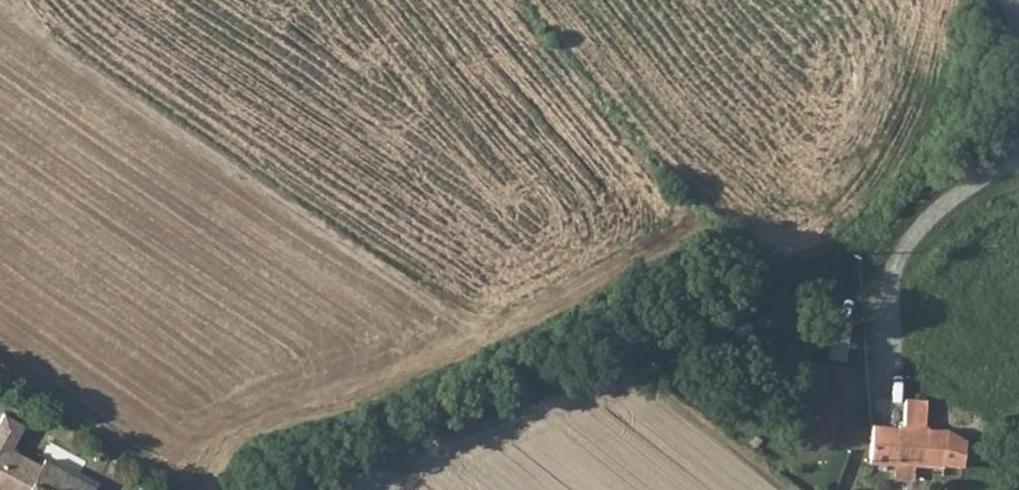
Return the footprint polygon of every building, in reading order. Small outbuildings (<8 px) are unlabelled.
[(890,459),(889,464),(910,465),(963,466),(965,443),(943,430),(924,428),(926,404),(904,400),(901,425),(867,422),(864,457),(890,459)] [(89,489),(40,461),(37,468),(5,450),(18,427),(0,417),(0,489),(88,489),(89,489)] [(909,479),(910,465),(889,464),(887,478),(909,479)]
